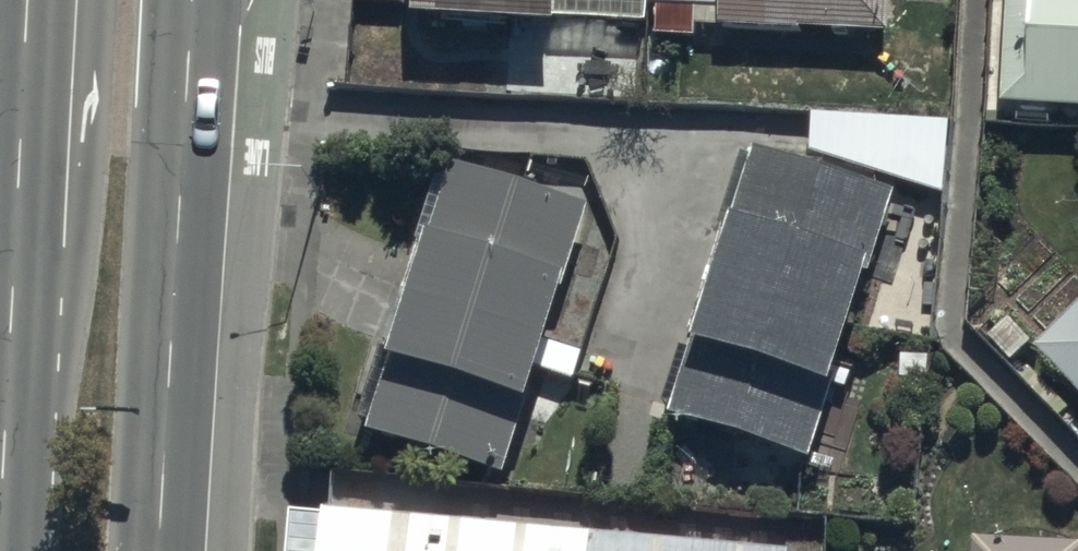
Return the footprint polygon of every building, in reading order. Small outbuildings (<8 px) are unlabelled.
[(398,7),(881,42),(884,0),(398,0),(398,7)] [(996,97),(1077,102),(1077,0),(1001,0),(996,97)] [(892,185),(749,139),(663,400),(806,447),(892,185)] [(588,204),(441,159),(359,423),(505,469),(588,204)] [(1027,343),(1077,395),(1077,295),(1027,343)] [(326,496),(321,550),(790,550),(791,538),(326,496)]
